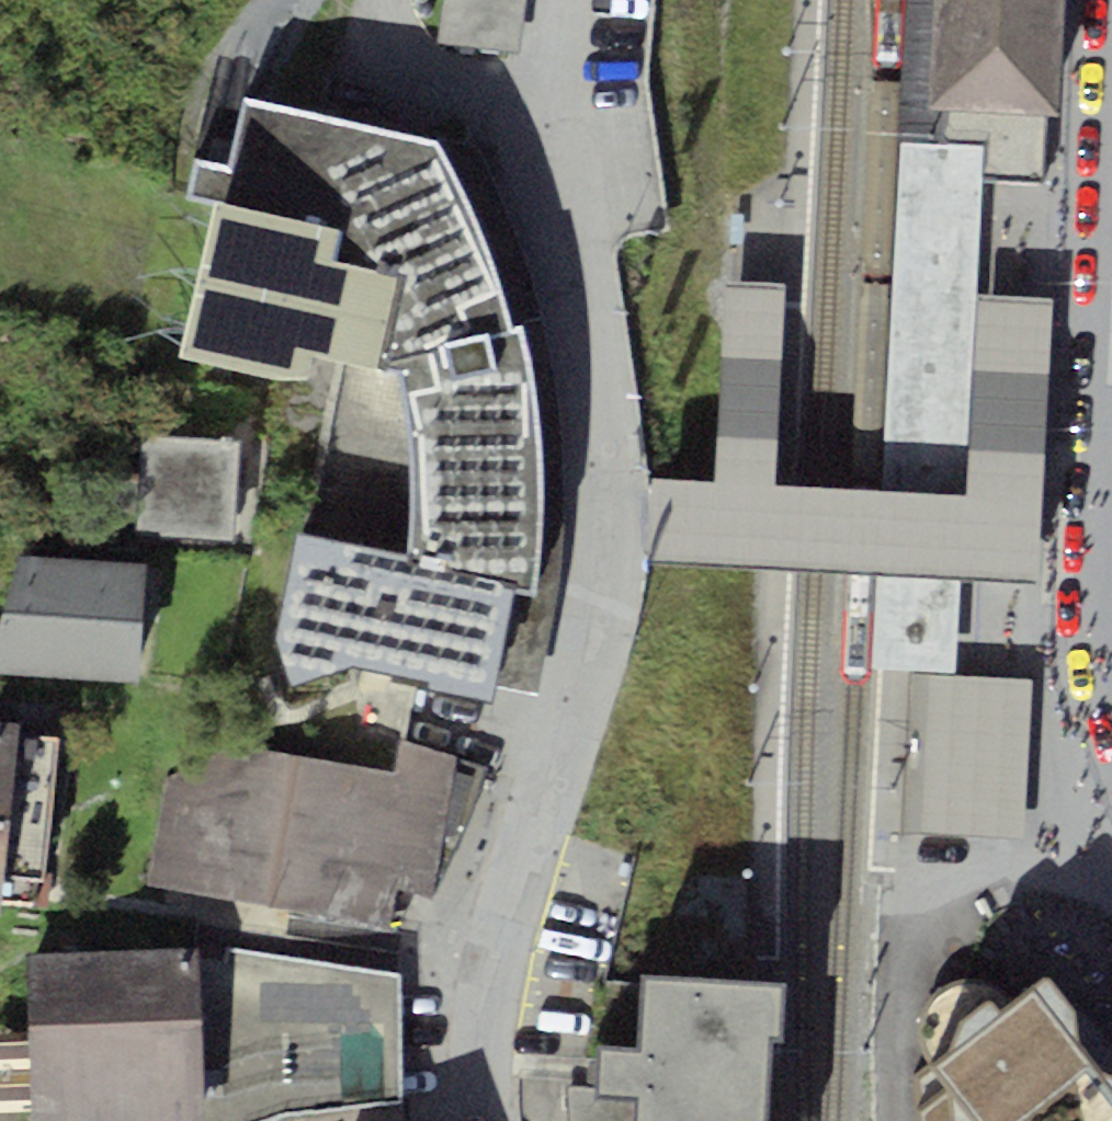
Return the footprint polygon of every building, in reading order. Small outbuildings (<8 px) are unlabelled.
[(524,0),(444,0),(440,41),(519,50),(524,0)] [(925,105),(942,106),(1044,112),(1060,113),(1066,0),(932,0),(925,105)] [(332,256),(401,272),(381,367),(398,370),(394,356),(508,328),(473,220),(436,139),(244,99),(235,145),(231,168),(195,158),(188,192),(213,196),(339,223),(332,256)] [(1044,112),(942,106),(940,143),(974,144),(971,177),(983,178),(1040,182),(1044,112)] [(940,143),(902,141),(895,282),(873,668),(956,673),(974,298),(983,178),(971,177),(974,144),(940,143)] [(339,223),(213,196),(179,356),(306,382),(310,361),(332,256),(339,223)] [(401,272),(332,256),(310,361),(381,367),(401,272)] [(723,283),(713,479),(772,483),(781,285),(723,283)] [(713,479),(651,477),(649,522),(647,559),(1036,579),(1048,302),(1012,301),(974,298),(966,493),(772,483),(756,482),(713,479)] [(394,356),(398,370),(408,412),(411,474),(407,549),(406,559),(512,582),(511,588),(528,592),(530,582),(535,541),(537,502),(536,447),(531,394),(530,384),(520,342),(518,335),(516,325),(508,328),(394,356)] [(233,540),(241,437),(143,430),(136,533),(233,540)] [(296,529),(275,637),(291,681),(356,665),(490,698),(511,588),(512,582),(406,559),(407,549),(296,529)] [(146,559),(19,553),(0,622),(0,671),(136,679),(146,559)] [(945,674),(930,673),(920,832),(919,847),(971,851),(972,835),(1019,838),(1029,680),(945,674)] [(0,692),(0,912),(1,912),(2,901),(34,905),(35,877),(43,878),(58,733),(18,728),(22,694),(0,692)] [(461,758),(402,734),(394,772),(230,747),(168,778),(151,887),(389,930),(398,886),(433,893),(465,826),(484,765),(461,758)] [(285,1111),(401,1098),(400,974),(200,947),(29,952),(32,1120),(255,1120),(285,1111)] [(1043,949),(1005,982),(978,972),(959,974),(933,987),(916,1011),(917,1044),(928,1068),(902,1076),(906,1120),(1111,1120),(1111,1034),(1043,949)] [(782,979),(643,972),(639,1049),(597,1047),(595,1092),(637,1094),(636,1120),(775,1120),(765,1119),(770,1030),(780,1031),(782,979)]
